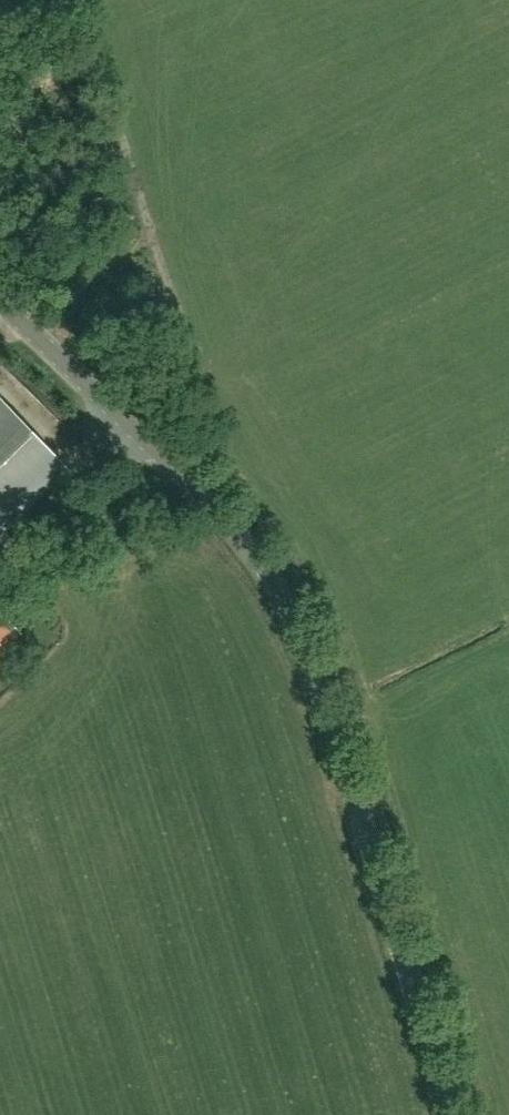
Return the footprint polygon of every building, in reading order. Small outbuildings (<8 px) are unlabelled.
[(71,472),(0,394),(0,537),(71,472)] [(14,670),(29,653),(15,638),(19,634),(0,614),(0,655),(14,670)]
